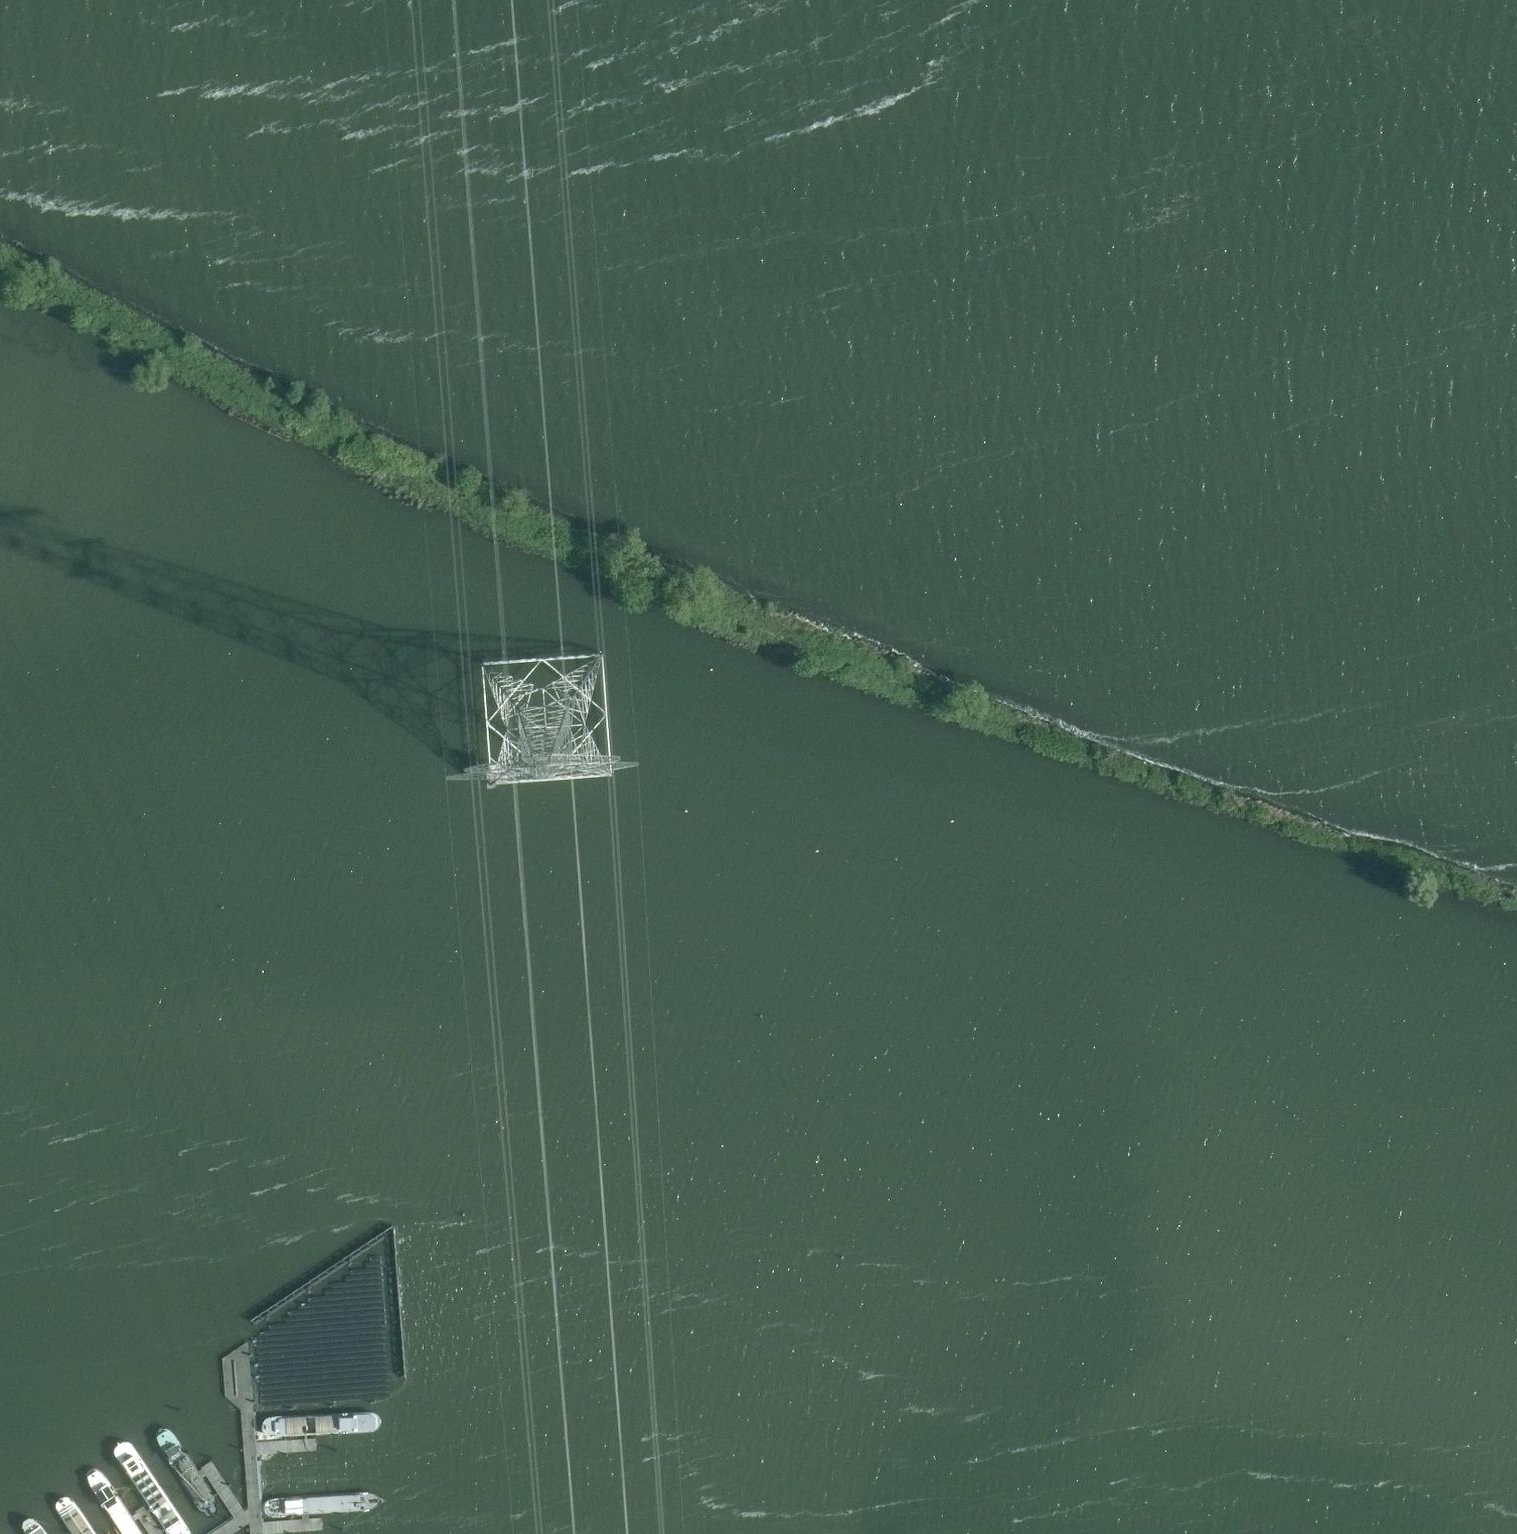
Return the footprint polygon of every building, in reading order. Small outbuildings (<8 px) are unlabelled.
[(382,1402),(255,1412),(256,1423),(257,1440),(384,1430),(382,1402)] [(165,1410),(142,1426),(213,1532),(222,1525),(236,1516),(165,1410)] [(109,1448),(166,1533),(200,1533),(132,1432),(109,1448)] [(385,1442),(258,1452),(259,1463),(260,1480),(387,1470),(385,1442)] [(76,1470),(118,1533),(152,1533),(99,1455),(76,1470)] [(42,1492),(70,1533),(104,1533),(66,1477),(42,1492)] [(388,1482),(261,1492),(262,1503),(263,1520),(390,1510),(388,1482)] [(9,1515),(22,1533),(56,1533),(32,1499),(9,1515)] [(264,1532),(265,1533),(392,1533),(391,1522),(264,1532)]
